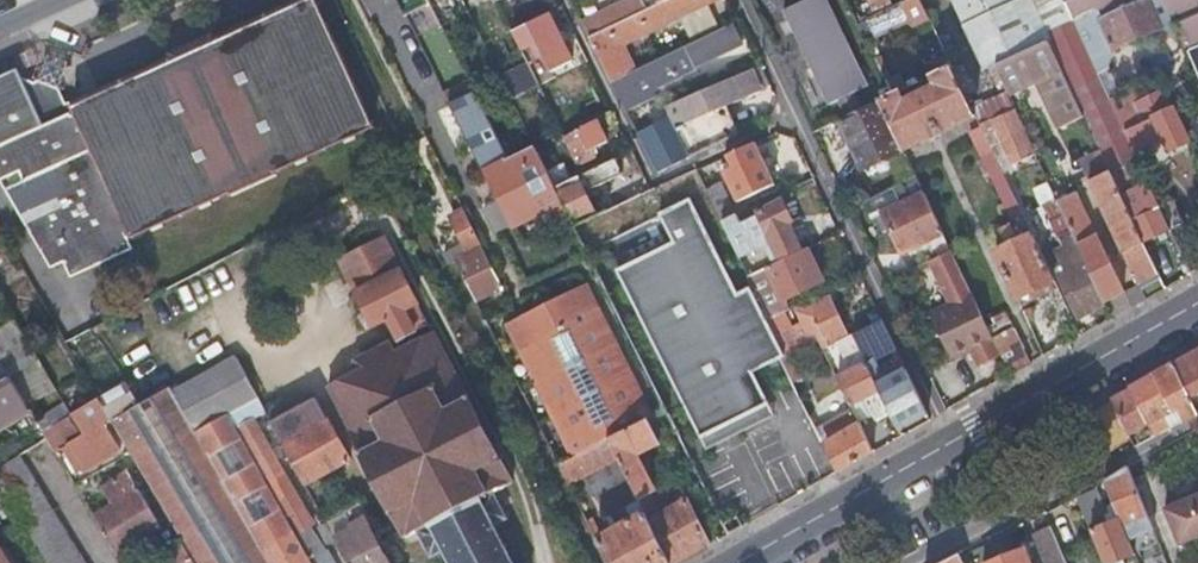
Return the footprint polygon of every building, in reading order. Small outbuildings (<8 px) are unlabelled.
[(287,0),(286,0),(213,34),(167,55),(134,70),(139,79),(205,201),(232,189),(235,193),(277,174),(275,169),(354,133),(292,9),(287,0)] [(292,9),(354,133),(376,122),(318,0),(287,0),(292,9)] [(404,14),(430,1),(429,0),(397,0),(404,14)] [(589,36),(605,27),(646,7),(642,0),(625,0),(598,13),(581,20),(589,36)] [(646,7),(605,27),(589,36),(611,80),(633,69),(620,42),(707,0),(661,0),(646,7)] [(849,91),(806,0),(797,0),(779,9),(825,103),(849,91)] [(849,91),(864,84),(824,0),(806,0),(849,91)] [(866,39),(877,34),(909,18),(913,25),(929,18),(920,0),(905,0),(893,6),(876,15),(869,19),(859,24),(866,39)] [(873,9),(876,15),(893,6),(890,1),(890,0),(868,0),(873,9)] [(995,64),(1029,49),(1006,0),(952,0),(976,53),(983,69),(995,64)] [(1085,116),(1096,140),(1102,152),(1111,172),(1139,159),(1134,148),(1110,98),(1099,73),(1075,21),(1066,0),(1006,0),(1029,49),(1051,39),(1085,116)] [(1075,21),(1101,9),(1104,16),(1140,0),(1066,0),(1075,21)] [(1099,73),(1111,68),(1118,46),(1160,28),(1147,0),(1140,0),(1104,16),(1101,9),(1075,21),(1099,73)] [(1160,28),(1174,22),(1164,0),(1147,0),(1160,28)] [(1174,22),(1186,50),(1197,45),(1197,0),(1164,0),(1174,22)] [(571,59),(548,12),(512,30),(520,47),(530,43),(536,55),(541,53),(550,70),(571,59)] [(633,69),(611,80),(624,108),(657,92),(653,85),(694,65),(693,64),(739,42),(730,22),(633,69)] [(167,55),(213,34),(211,30),(165,51),(167,55)] [(1009,94),(1040,81),(1061,127),(1085,116),(1051,39),(1029,49),(995,64),(1008,92),(1009,94)] [(1186,50),(1197,76),(1197,45),(1186,50)] [(983,101),(1008,92),(995,64),(983,69),(976,53),(951,65),(959,81),(971,75),(983,101)] [(94,100),(89,90),(63,102),(56,86),(63,67),(43,60),(38,74),(45,87),(126,233),(128,232),(129,236),(161,221),(94,100)] [(767,79),(760,65),(665,105),(669,113),(674,111),(680,124),(725,106),(742,99),(741,98),(738,91),(756,83),(767,79)] [(975,115),(959,81),(951,65),(932,74),(938,85),(904,102),(898,90),(892,93),(879,99),(903,150),(904,150),(975,115)] [(126,233),(45,87),(38,74),(36,79),(32,80),(19,76),(15,68),(0,74),(0,184),(49,268),(61,262),(68,277),(131,248),(124,234),(126,233)] [(134,70),(89,90),(94,100),(161,221),(205,201),(139,79),(134,70)] [(991,118),(1015,108),(1009,94),(1008,92),(983,101),(971,75),(959,81),(975,115),(979,123),(991,118)] [(447,102),(473,89),(469,79),(442,92),(447,102)] [(738,91),(741,98),(770,86),(767,79),(756,83),(738,91)] [(1110,98),(1134,148),(1162,135),(1169,149),(1188,140),(1173,106),(1169,107),(1159,84),(1151,88),(1154,95),(1144,100),(1138,86),(1110,98)] [(562,203),(533,144),(507,157),(473,89),(447,102),(481,171),(484,169),(513,227),(562,203)] [(858,109),(838,119),(862,169),(903,150),(879,99),(858,109)] [(675,126),(689,155),(737,132),(725,106),(680,124),(675,126)] [(1011,163),(1035,152),(1015,108),(991,118),(996,130),(1011,163)] [(657,171),(689,155),(675,126),(669,115),(637,131),(657,171)] [(984,135),(996,130),(991,118),(979,123),(978,123),(980,126),(984,135)] [(565,134),(579,162),(596,153),(593,146),(607,139),(597,119),(565,134)] [(1022,214),(984,135),(980,126),(970,131),(1012,218),(1022,214)] [(732,164),(722,169),(736,200),(773,183),(754,143),(728,155),(732,164)] [(640,167),(631,149),(556,186),(575,225),(597,214),(585,191),(624,172),(625,174),(640,167)] [(1139,159),(1111,172),(1116,184),(1144,171),(1139,159)] [(1144,171),(1116,184),(1121,194),(1149,181),(1144,171)] [(1137,282),(1157,273),(1148,255),(1143,242),(1121,194),(1116,184),(1111,172),(1091,181),(1137,282)] [(900,251),(942,231),(915,174),(859,201),(867,217),(871,215),(878,231),(889,226),(900,251)] [(705,188),(720,220),(736,212),(721,180),(705,188)] [(1149,181),(1121,194),(1143,242),(1171,229),(1149,181)] [(1066,218),(1104,300),(1122,290),(1077,192),(1074,193),(1058,201),(1066,218)] [(673,240),(616,269),(705,448),(727,436),(774,413),(761,387),(753,370),(771,362),(780,357),(786,354),(773,327),(768,318),(763,306),(751,284),(735,293),(689,196),(658,211),(673,240)] [(759,215),(778,256),(799,246),(787,221),(790,219),(780,200),(757,211),(759,215)] [(463,243),(468,252),(481,246),(463,210),(450,216),(463,243)] [(774,262),(779,259),(778,256),(759,215),(741,223),(736,212),(720,220),(737,254),(764,241),(774,262)] [(1078,314),(1104,300),(1066,218),(1055,223),(1068,251),(1052,259),(1078,314)] [(1016,298),(1018,297),(1031,291),(1054,280),(1032,234),(1020,240),(1013,225),(1000,231),(1007,246),(995,252),(1016,298)] [(398,339),(427,324),(384,237),(339,258),(371,324),(387,317),(398,339)] [(450,251),(454,259),(468,252),(463,243),(449,250),(450,251)] [(468,252),(454,259),(475,300),(501,287),(481,246),(468,252)] [(768,266),(783,296),(819,279),(804,249),(768,266)] [(977,365),(1000,354),(992,337),(985,323),(950,249),(929,259),(950,305),(930,314),(952,361),(971,352),(977,365)] [(1157,273),(1163,287),(1176,280),(1162,249),(1148,255),(1157,273)] [(442,255),(446,263),(454,259),(450,251),(442,255)] [(1021,304),(1057,287),(1054,280),(1031,291),(1018,297),(1021,304)] [(505,325),(571,456),(607,438),(646,418),(650,416),(583,285),(517,318),(518,319),(505,325)] [(783,311),(789,308),(783,296),(763,306),(768,318),(783,311)] [(783,311),(768,318),(773,327),(786,354),(818,339),(823,349),(830,345),(828,341),(846,333),(828,297),(798,311),(802,321),(791,327),(783,311)] [(1006,313),(985,323),(992,337),(1012,327),(1006,313)] [(26,405),(55,388),(13,317),(0,325),(0,362),(8,375),(26,405)] [(889,335),(881,318),(852,333),(866,362),(872,375),(879,372),(866,347),(889,335)] [(1000,354),(1009,374),(1030,362),(1012,327),(992,337),(1000,354)] [(404,539),(418,532),(428,552),(427,556),(431,558),(432,555),(442,550),(449,562),(512,562),(504,546),(507,545),(505,541),(502,542),(493,524),(504,519),(507,520),(508,515),(505,514),(494,492),(514,483),(459,374),(455,376),(434,333),(394,353),(389,342),(359,357),(365,369),(326,388),(348,431),(347,432),(402,540),(404,539)] [(866,362),(852,333),(838,340),(852,369),(866,362)] [(1192,352),(1173,362),(1189,396),(1197,391),(1197,364),(1192,352)] [(171,393),(193,431),(227,413),(257,397),(235,357),(171,393)] [(761,387),(774,413),(781,428),(808,415),(780,357),(771,362),(779,379),(761,387)] [(878,388),(872,375),(866,362),(852,369),(836,376),(849,403),(849,404),(865,396),(876,419),(890,412),(886,404),(878,388)] [(1173,362),(1110,397),(1128,434),(1148,423),(1154,435),(1196,412),(1190,399),(1189,396),(1173,362)] [(138,404),(163,390),(153,372),(128,386),(138,404)] [(890,412),(898,429),(927,414),(907,373),(878,388),(886,404),(890,412)] [(26,405),(8,375),(0,380),(0,421),(26,405)] [(193,431),(171,393),(168,387),(163,390),(138,404),(128,386),(125,382),(98,397),(128,448),(129,450),(136,461),(181,538),(196,562),(269,562),(193,431)] [(41,431),(51,448),(80,431),(82,434),(97,460),(115,450),(118,454),(128,448),(98,397),(70,414),(41,431)] [(257,397),(227,413),(234,427),(264,411),(257,397)] [(268,415),(268,417),(304,482),(349,459),(314,397),(287,410),(286,410),(285,409),(284,409),(284,408),(283,408),(282,407),(281,407),(279,407),(277,407),(274,407),(272,408),(271,409),(270,411),(268,415)] [(835,471),(872,450),(852,409),(824,422),(827,429),(822,431),(829,446),(825,449),(835,471)] [(269,562),(310,562),(294,534),(234,427),(227,413),(193,431),(269,562)] [(607,438),(638,500),(648,495),(654,492),(637,458),(638,452),(658,441),(646,418),(607,438)] [(325,550),(324,551),(310,529),(303,518),(308,516),(254,419),(238,429),(296,533),(294,534),(310,562),(332,562),(325,550)] [(97,460),(82,434),(65,444),(80,470),(97,460)] [(648,519),(638,500),(607,438),(571,456),(557,463),(567,483),(581,475),(604,520),(607,519),(612,530),(595,539),(608,562),(670,562),(648,519)] [(16,455),(9,443),(0,448),(0,464),(16,455)] [(666,449),(647,458),(660,487),(679,478),(666,449)] [(116,472),(136,461),(129,450),(109,461),(116,472)] [(47,562),(82,562),(17,454),(16,455),(0,464),(0,485),(47,562)] [(72,482),(79,494),(116,472),(109,461),(72,482)] [(1123,531),(1149,520),(1127,468),(1103,482),(1112,505),(1115,512),(1118,519),(1123,531)] [(90,513),(114,554),(159,527),(127,472),(100,487),(109,503),(90,513)] [(654,492),(648,495),(651,501),(674,490),(671,484),(654,492)] [(1088,490),(1076,495),(1082,508),(1093,503),(1088,490)] [(638,500),(648,519),(657,514),(651,501),(648,495),(638,500)] [(1179,546),(1197,538),(1197,497),(1165,512),(1179,546)] [(708,542),(686,499),(657,514),(648,519),(670,562),(672,562),(708,542)] [(360,502),(344,511),(351,525),(367,517),(360,502)] [(1115,512),(1112,505),(1106,507),(1109,514),(1115,512)] [(1104,516),(1107,524),(1118,519),(1115,512),(1109,514),(1104,516)] [(722,521),(727,532),(741,524),(736,514),(722,521)] [(351,525),(353,530),(371,562),(392,562),(367,517),(351,525)] [(1091,531),(1104,562),(1112,562),(1120,559),(1132,554),(1128,543),(1123,531),(1118,519),(1107,524),(1091,531)] [(1128,543),(1154,532),(1149,520),(1123,531),(1128,543)] [(334,537),(325,521),(318,524),(327,541),(334,537)] [(1050,525),(1034,532),(1048,562),(1066,562),(1050,525)] [(353,530),(335,539),(348,562),(371,562),(353,530)] [(181,538),(161,550),(168,562),(196,562),(181,538)] [(1024,550),(991,562),(1029,562),(1024,550)] [(940,562),(963,562),(959,553),(940,562)]
